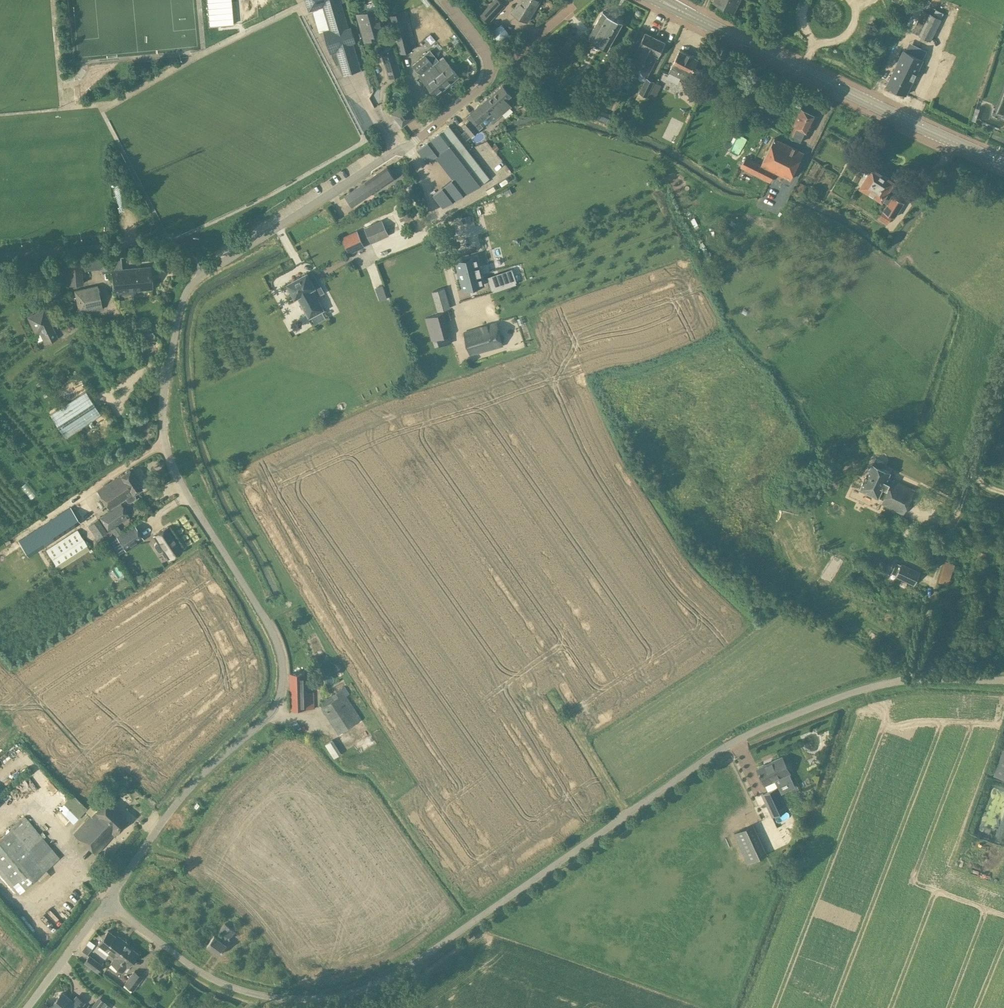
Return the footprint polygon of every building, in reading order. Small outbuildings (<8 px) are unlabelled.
[(231,0),(206,0),(209,26),(233,24),(231,0)] [(340,0),(306,0),(309,11),(314,9),(315,13),(314,13),(320,33),(324,31),(331,53),(336,51),(343,75),(361,69),(353,43),(355,42),(351,27),(349,27),(340,0)] [(489,23),(505,6),(499,0),(494,0),(480,15),(489,23)] [(512,12),(527,22),(541,0),(520,0),(512,12)] [(713,1),(734,11),(740,0),(714,0),(713,1)] [(377,8),(357,14),(365,41),(377,38),(376,34),(383,32),(377,8)] [(604,11),(588,38),(607,49),(623,22),(604,11)] [(403,12),(391,15),(400,53),(412,50),(403,12)] [(930,13),(919,35),(931,40),(941,18),(930,13)] [(639,71),(656,38),(645,33),(638,47),(639,47),(630,66),(639,71)] [(455,45),(460,41),(457,37),(452,41),(455,45)] [(578,41),(569,37),(561,52),(570,57),(578,41)] [(665,42),(656,38),(639,71),(648,75),(657,56),(658,56),(665,42)] [(393,47),(382,50),(389,77),(401,74),(393,47)] [(439,72),(434,66),(433,65),(439,60),(430,50),(424,55),(413,64),(415,67),(414,69),(416,71),(418,70),(421,74),(419,75),(436,95),(459,76),(449,64),(439,72)] [(670,72),(678,76),(687,80),(698,59),(680,50),(670,72)] [(904,50),(886,85),(906,95),(923,59),(904,50)] [(613,80),(620,84),(627,69),(620,66),(613,80)] [(639,91),(648,96),(651,89),(655,81),(647,77),(639,91)] [(655,81),(648,96),(655,99),(662,85),(655,81)] [(471,113),(480,123),(491,113),(496,118),(511,106),(506,100),(512,95),(503,85),(471,113)] [(793,125),(795,126),(790,136),(802,142),(807,132),(809,133),(817,116),(802,108),(793,125)] [(463,126),(472,136),(478,131),(469,120),(463,126)] [(428,162),(436,156),(454,179),(434,194),(443,207),(482,183),(490,178),(449,126),(449,125),(418,149),(428,162)] [(746,156),(741,167),(770,182),(775,171),(790,179),(804,153),(775,138),(762,164),(746,156)] [(345,196),(352,206),(354,205),(373,192),(373,193),(395,178),(387,166),(365,181),(365,182),(345,196)] [(872,167),(860,186),(887,203),(883,210),(895,217),(904,203),(893,195),(893,196),(889,193),(888,190),(894,181),(872,167)] [(383,220),(366,228),(372,242),(389,235),(383,220)] [(357,230),(342,237),(349,254),(365,247),(357,230)] [(457,261),(464,289),(483,284),(476,256),(457,261)] [(67,269),(59,270),(60,285),(68,285),(83,283),(82,261),(67,262),(67,269)] [(150,266),(111,270),(113,291),(125,290),(125,293),(135,292),(135,289),(152,287),(150,266)] [(511,269),(499,273),(489,276),(494,291),(504,288),(516,283),(511,269)] [(294,280),(287,284),(295,298),(298,296),(309,317),(323,310),(312,289),(314,287),(307,273),(300,277),(294,280)] [(382,301),(390,298),(384,284),(376,288),(382,301)] [(80,295),(76,296),(79,310),(83,309),(84,313),(102,309),(97,286),(79,290),(80,295)] [(438,314),(425,318),(432,341),(450,335),(444,312),(449,311),(452,310),(446,287),(432,291),(438,314)] [(28,317),(36,333),(39,331),(45,343),(57,338),(43,309),(28,317)] [(497,323),(464,332),(470,354),(503,345),(497,323)] [(86,391),(50,414),(65,438),(101,415),(86,391)] [(872,463),(860,488),(878,497),(878,496),(883,499),(881,503),(903,514),(915,490),(888,477),(891,471),(881,467),(884,462),(876,457),(873,463),(872,463)] [(98,490),(110,509),(142,487),(130,469),(98,490)] [(129,516),(122,504),(121,504),(100,518),(108,530),(129,516)] [(59,536),(81,522),(70,506),(49,520),(59,536)] [(96,539),(107,532),(98,519),(88,526),(96,539)] [(41,525),(18,540),(28,556),(52,541),(41,525)] [(143,538),(135,525),(117,536),(126,549),(143,538)] [(183,549),(168,526),(154,535),(169,558),(183,549)] [(747,556),(743,563),(750,568),(755,561),(747,556)] [(901,564),(896,575),(915,584),(920,573),(901,564)] [(305,673),(291,673),(292,708),(314,708),(314,692),(306,692),(305,673)] [(335,699),(322,707),(339,734),(362,720),(342,689),(332,695),(335,699)] [(336,739),(327,742),(333,758),(342,754),(336,739)] [(994,775),(1003,778),(1003,746),(994,775)] [(757,768),(765,784),(768,791),(762,794),(772,815),(789,807),(778,787),(793,780),(789,772),(790,772),(782,756),(757,768)] [(75,834),(96,853),(114,833),(127,820),(106,801),(75,834)] [(18,894),(60,858),(25,817),(0,839),(0,872),(18,894)] [(735,833),(745,855),(763,846),(753,825),(735,833)] [(207,946),(220,955),(227,945),(226,944),(235,931),(225,924),(220,930),(224,934),(220,940),(214,936),(207,946)] [(113,960),(125,943),(108,931),(98,944),(111,953),(108,957),(113,960)] [(83,950),(89,954),(97,943),(90,938),(83,950)] [(113,960),(111,963),(122,971),(127,966),(128,967),(138,953),(125,943),(113,960)] [(89,956),(85,962),(97,971),(101,965),(89,956)] [(134,972),(125,984),(133,989),(142,977),(134,972)] [(51,1005),(55,1007),(80,1007),(79,1007),(83,1002),(77,997),(72,1002),(61,993),(51,1005)]
